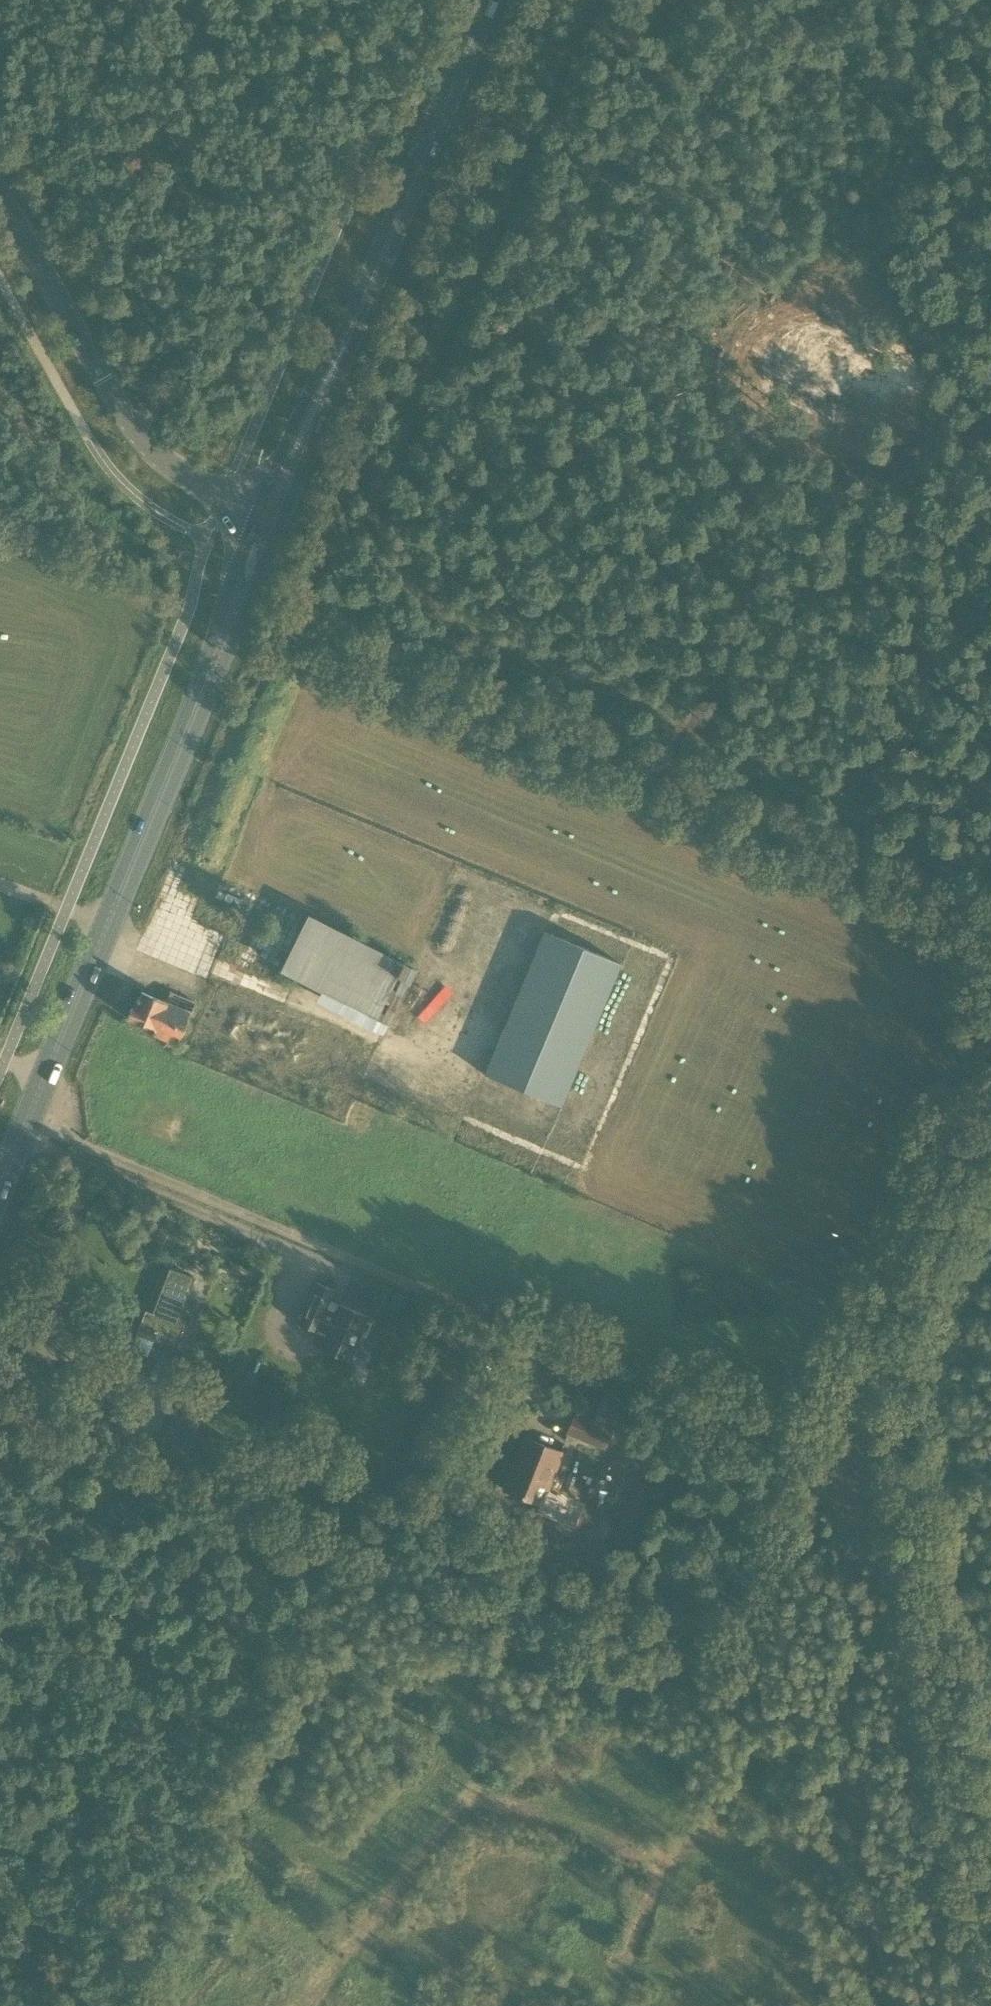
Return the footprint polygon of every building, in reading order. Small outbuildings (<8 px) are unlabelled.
[(307,915),(280,972),(321,990),(316,1003),(386,1035),(418,965),(307,915)] [(513,1005),(484,1074),(488,1076),(560,1106),(620,963),(544,931),(513,1005)] [(131,1007),(127,1017),(130,1019),(130,1018),(155,1028),(153,1035),(177,1045),(191,1011),(207,1018),(211,1008),(170,991),(166,1002),(141,991),(134,1008),(131,1007)] [(183,1325),(177,1323),(192,1277),(169,1269),(153,1315),(145,1312),(138,1335),(175,1347),(183,1325)] [(319,1349),(349,1361),(361,1334),(365,1336),(371,1323),(366,1321),(368,1316),(339,1303),(336,1308),(328,1305),(335,1289),(317,1282),(299,1324),(317,1332),(318,1328),(327,1332),(319,1349)] [(565,1434),(605,1449),(618,1414),(598,1407),(593,1419),(573,1412),(565,1434)] [(502,1490),(542,1506),(563,1452),(523,1437),(502,1490)]
